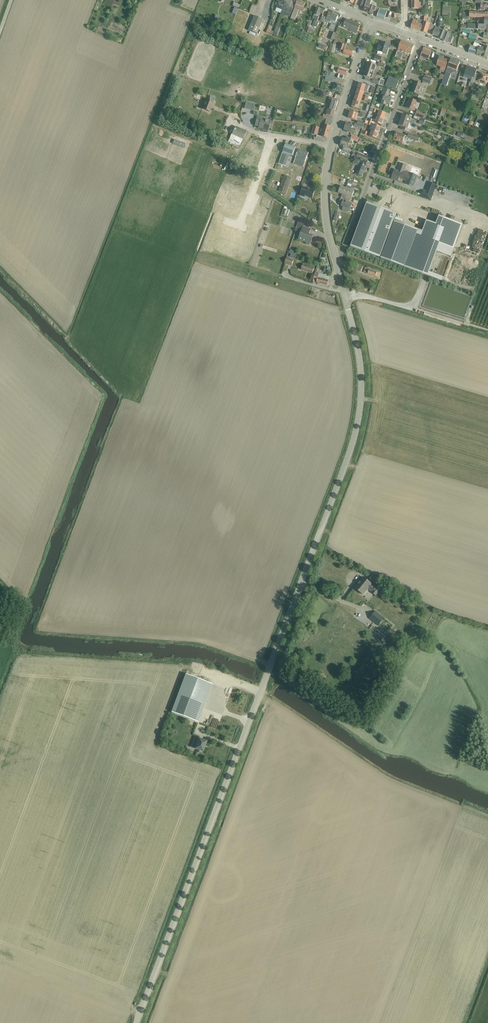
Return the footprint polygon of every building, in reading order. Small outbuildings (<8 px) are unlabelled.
[(284,6),(287,0),(277,0),(276,3),(275,5),(277,6),(276,8),(283,10),(284,6)] [(282,12),(284,13),(285,13),(285,12),(287,13),(291,14),(292,10),(293,9),(295,3),(292,2),(293,0),(287,0),(284,6),(283,10),(282,12)] [(306,4),(298,1),(297,0),(294,9),(295,9),(291,19),(295,20),(299,10),(303,12),(305,8),(304,8),(306,4)] [(361,6),(365,8),(363,11),(370,14),(372,14),(373,15),(374,12),(375,12),(378,13),(377,17),(385,20),(388,12),(376,7),(376,6),(376,5),(375,4),(373,3),(371,2),(372,1),(368,0),(363,0),(361,6)] [(412,8),(420,9),(420,4),(419,4),(419,3),(417,3),(417,0),(412,0),(412,8)] [(487,19),(487,5),(479,5),(478,10),(487,11),(487,13),(470,12),(469,14),(469,16),(469,17),(485,18),(487,19)] [(315,19),(313,24),(312,26),(317,28),(319,23),(317,22),(320,14),(323,15),(324,11),(317,8),(313,18),(315,19)] [(329,12),(327,17),(326,21),(330,23),(331,20),(336,22),(338,16),(329,12)] [(254,16),(250,25),(248,30),(257,34),(259,29),(263,19),(254,16)] [(423,25),(420,32),(427,34),(428,31),(432,32),(433,28),(434,25),(431,24),(427,23),(426,23),(426,22),(427,22),(428,19),(427,19),(424,18),(424,19),(424,22),(423,25)] [(485,18),(484,25),(478,25),(468,24),(467,29),(478,30),(486,30),(486,25),(487,25),(487,19),(485,18)] [(414,19),(411,29),(413,29),(415,30),(418,31),(420,32),(423,25),(417,23),(417,20),(414,19)] [(357,32),(360,25),(346,20),(343,27),(352,31),(353,30),(357,32)] [(438,37),(441,31),(440,30),(440,29),(442,29),(442,21),(439,21),(439,28),(435,27),(432,35),(438,37)] [(480,32),(483,32),(483,35),(484,35),(483,38),(487,38),(487,25),(486,25),(486,30),(480,30),(480,32)] [(438,37),(438,38),(443,40),(443,41),(445,42),(445,41),(450,43),(454,34),(451,33),(450,34),(447,33),(441,31),(438,37)] [(414,46),(401,41),(395,57),(401,60),(403,54),(401,54),(402,52),(411,55),(414,46)] [(377,51),(386,54),(390,45),(382,42),(381,46),(379,45),(377,51)] [(468,53),(474,55),(487,59),(487,55),(487,47),(485,46),(484,49),(479,47),(479,48),(480,45),(474,43),(473,46),(470,45),(468,53)] [(351,56),(353,51),(345,49),(346,45),(342,44),(340,52),(344,53),(343,54),(351,56)] [(424,48),(420,57),(429,60),(431,53),(430,53),(431,50),(424,48)] [(440,56),(436,66),(441,67),(439,71),(444,73),(448,61),(443,59),(443,58),(440,56)] [(443,81),(441,84),(447,86),(451,74),(450,74),(451,71),(451,69),(457,71),(460,63),(450,59),(444,76),(443,81)] [(366,68),(365,69),(375,72),(377,73),(378,71),(375,70),(376,65),(368,62),(366,68)] [(339,68),(332,66),(331,69),(333,73),(338,74),(337,78),(344,80),(345,76),(347,71),(339,69),(339,68)] [(463,66),(461,70),(466,71),(465,75),(464,78),(472,80),(471,82),(470,82),(468,86),(472,87),(473,83),(477,74),(476,73),(477,70),(467,66),(467,67),(463,66)] [(366,71),(364,77),(372,79),(373,74),(374,74),(377,75),(377,73),(375,72),(365,69),(365,71),(366,71)] [(473,83),(476,84),(478,80),(479,80),(478,81),(486,85),(487,83),(487,76),(481,73),(481,75),(477,74),(473,83)] [(340,92),(343,85),(344,81),(341,80),(336,78),(327,75),(326,77),(325,80),(336,83),(333,90),(340,92)] [(386,85),(396,89),(399,80),(389,76),(386,85)] [(419,95),(423,85),(415,82),(411,92),(419,95)] [(357,89),(364,92),(366,86),(359,83),(357,89)] [(387,97),(390,91),(384,88),(383,91),(381,95),(383,96),(382,98),(383,99),(381,104),(385,105),(386,103),(390,105),(392,99),(387,97)] [(329,105),(326,115),(333,117),(334,111),(335,111),(338,100),(333,98),(330,97),(328,103),(331,104),(331,105),(329,105)] [(203,109),(201,108),(201,109),(210,112),(211,108),(212,105),(213,106),(215,102),(213,102),(213,101),(210,100),(209,100),(206,99),(204,105),(205,106),(203,109)] [(417,101),(410,99),(407,105),(406,105),(405,108),(414,111),(417,101)] [(360,103),(354,101),(352,107),(361,110),(362,107),(359,106),(360,103)] [(245,108),(253,111),(255,104),(246,102),(245,108)] [(377,117),(384,120),(386,114),(379,111),(377,117)] [(358,114),(350,112),(348,118),(356,121),(357,117),(362,119),(363,115),(358,113),(358,114)] [(403,115),(401,120),(410,124),(412,125),(414,125),(415,122),(411,120),(412,118),(403,115)] [(229,130),(230,126),(234,128),(238,119),(231,116),(226,128),(229,130)] [(256,120),(255,126),(269,129),(269,128),(271,129),(273,121),(270,121),(264,119),(264,118),(257,116),(256,120)] [(370,119),(369,122),(372,123),(375,124),(375,123),(381,126),(384,120),(377,117),(376,120),(373,119),(373,120),(370,119)] [(401,120),(399,126),(403,127),(402,130),(408,133),(416,135),(417,132),(410,130),(412,125),(410,124),(401,120)] [(327,138),(331,124),(326,122),(323,130),(321,129),(321,132),(323,132),(321,137),(327,138)] [(347,132),(354,135),(356,130),(352,129),(353,126),(346,124),(344,130),(348,131),(347,132)] [(372,131),(378,133),(381,127),(374,125),(372,131)] [(247,132),(235,127),(230,139),(241,144),(247,132)] [(378,133),(372,131),(369,137),(376,139),(378,133)] [(406,133),(405,136),(396,132),(393,140),(403,143),(404,139),(406,140),(407,138),(419,142),(420,138),(406,133)] [(348,148),(351,139),(350,139),(346,138),(346,140),(343,139),(340,146),(344,147),(343,150),(350,152),(351,149),(348,148)] [(281,157),(279,164),(282,165),(285,166),(286,162),(289,155),(290,155),(293,156),(296,148),(286,144),(283,151),(281,157)] [(299,150),(295,159),(299,160),(300,160),(300,162),(299,165),(304,167),(305,162),(309,153),(305,152),(299,150)] [(358,154),(353,152),(352,156),(357,158),(367,162),(369,158),(358,154)] [(366,166),(367,162),(355,157),(353,162),(360,165),(359,168),(358,168),(356,174),(362,177),(366,166)] [(395,170),(392,179),(394,180),(398,182),(398,180),(400,177),(407,180),(405,184),(413,187),(416,180),(417,176),(410,173),(404,171),(406,166),(401,164),(398,171),(395,170)] [(293,178),(285,175),(279,192),(287,194),(293,178)] [(341,186),(338,193),(342,194),(345,195),(346,192),(348,189),(350,190),(351,188),(351,187),(352,185),(353,183),(349,181),(348,183),(346,188),(341,186)] [(424,191),(422,197),(430,200),(435,185),(429,183),(426,192),(424,191)] [(307,188),(304,187),(301,196),(305,197),(312,199),(315,192),(307,189),(307,188)] [(342,194),(341,197),(345,199),(350,201),(351,198),(354,191),(350,190),(348,189),(346,192),(345,195),(342,194)] [(347,212),(349,211),(352,204),(341,199),(341,200),(339,203),(339,204),(341,205),(341,206),(343,207),(342,208),(343,210),(347,212)] [(375,203),(368,201),(351,247),(380,258),(397,213),(381,208),(374,205),(375,203)] [(381,259),(423,275),(432,251),(451,257),(463,225),(439,216),(436,224),(427,221),(423,232),(395,221),(381,259)] [(487,234),(487,223),(487,222),(482,221),(477,238),(486,240),(487,234)] [(298,240),(307,243),(306,244),(310,245),(310,244),(313,236),(307,234),(308,233),(309,234),(311,230),(303,227),(304,224),(298,222),(296,228),(302,230),(298,240)] [(291,255),(289,257),(295,259),(297,256),(293,253),(294,252),(291,250),(289,253),(291,255)] [(311,267),(303,265),(302,269),(312,273),(314,268),(311,267)] [(378,278),(379,274),(365,269),(364,273),(378,278)] [(318,278),(319,274),(315,273),(313,282),(317,283),(328,286),(329,281),(318,278)] [(376,588),(372,585),(372,584),(364,578),(355,588),(363,594),(370,587),(374,591),(373,593),(376,595),(380,591),(376,588)] [(376,611),(369,619),(378,626),(384,618),(376,611)] [(209,683),(186,674),(171,712),(195,721),(209,683)] [(198,739),(197,738),(194,747),(195,748),(195,749),(203,752),(205,747),(206,745),(205,745),(207,741),(199,738),(198,739)]
